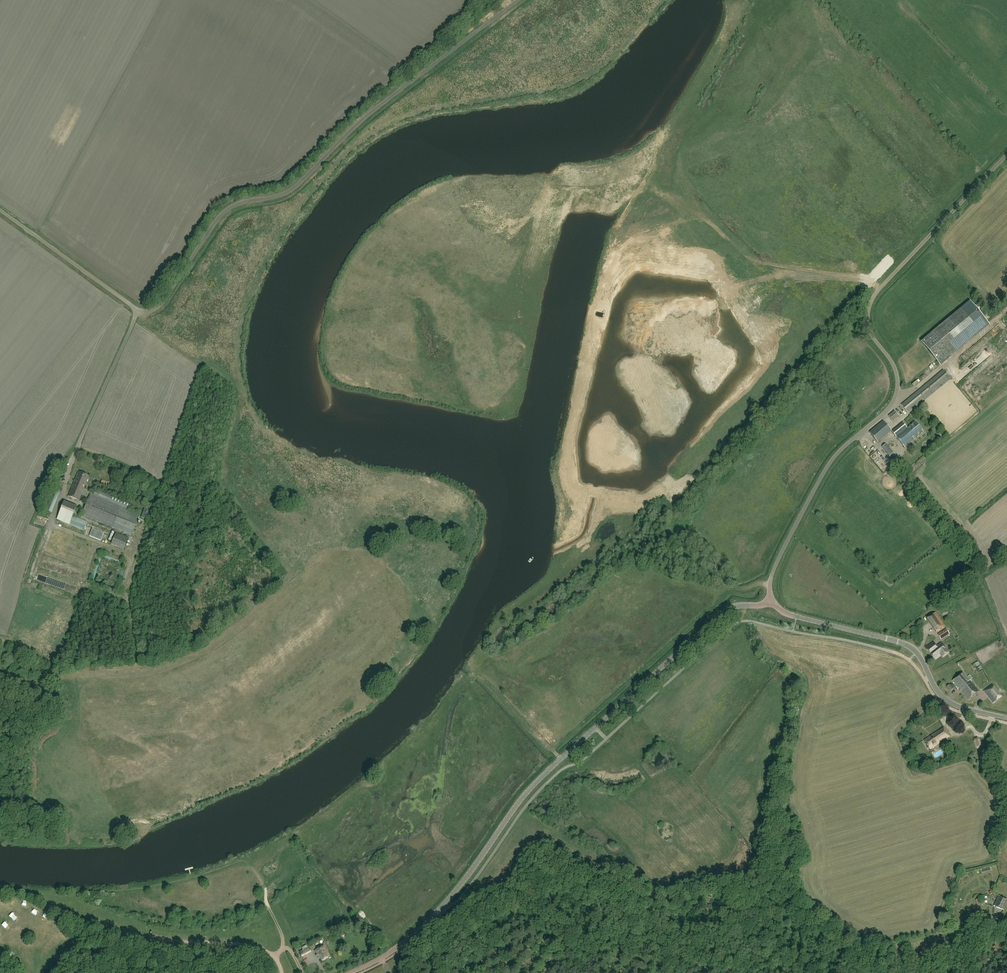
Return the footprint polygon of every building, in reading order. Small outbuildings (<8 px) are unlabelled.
[(960,309),(921,342),(941,366),(980,334),(960,309)] [(960,359),(963,362),(971,353),(968,350),(960,359)] [(926,355),(924,357),(931,365),(932,363),(926,355)] [(976,364),(981,362),(978,356),(973,358),(976,364)] [(923,408),(920,404),(950,379),(943,371),(902,406),(909,414),(918,406),(921,409),(923,408)] [(894,411),(888,416),(893,421),(899,416),(894,411)] [(869,433),(878,443),(892,432),(883,421),(869,433)] [(904,422),(892,432),(905,448),(924,432),(915,422),(908,427),(904,422)] [(889,453),(893,450),(886,442),(882,446),(889,453)] [(82,493),(89,476),(78,472),(72,488),(71,488),(68,496),(79,501),(83,493),(82,493)] [(50,499),(56,501),(60,492),(54,489),(50,499)] [(93,496),(90,495),(82,515),(131,535),(139,515),(129,511),(131,506),(95,491),(93,496)] [(77,507),(64,501),(57,520),(84,531),(88,522),(73,516),(77,507)] [(67,576),(76,579),(78,573),(69,569),(67,573),(68,573),(67,576)] [(936,613),(926,619),(935,632),(945,627),(936,613)] [(946,629),(938,635),(941,640),(950,635),(946,629)] [(941,643),(936,647),(933,643),(926,648),(935,660),(941,655),(942,658),(949,653),(941,643)] [(963,672),(953,681),(961,691),(962,691),(969,699),(978,691),(970,681),(963,672)] [(992,684),(983,691),(993,704),(1002,698),(992,684)] [(924,741),(930,750),(949,737),(943,728),(924,741)] [(982,746),(980,739),(977,738),(975,739),(974,741),(975,748),(978,750),(981,749),(982,746)] [(994,906),(1004,911),(1006,903),(1006,900),(998,896),(994,906)] [(14,912),(10,916),(16,922),(20,918),(14,912)] [(5,922),(2,925),(7,930),(10,926),(5,922)] [(991,926),(989,932),(999,934),(1001,928),(991,926)] [(989,945),(993,945),(995,946),(997,936),(992,934),(989,945)] [(323,946),(315,951),(319,958),(320,958),(321,961),(329,957),(323,946)] [(302,957),(311,952),(308,947),(299,952),(302,957)]
